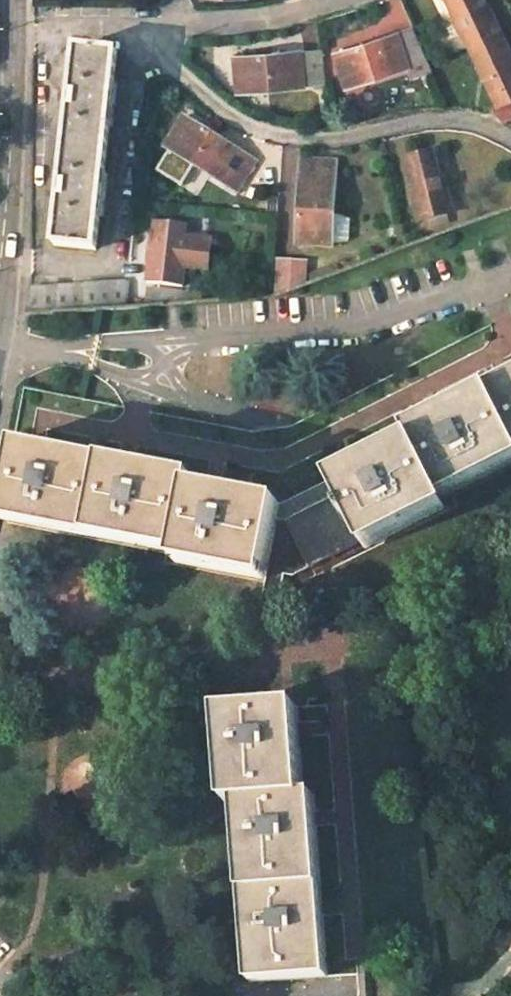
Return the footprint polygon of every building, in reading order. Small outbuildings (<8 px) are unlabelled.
[(469,51),(503,35),(494,16),(489,18),(480,0),(447,0),(469,51)] [(413,28),(399,33),(410,66),(411,76),(433,69),(428,60),(413,28)] [(399,33),(333,54),(344,87),(410,66),(399,33)] [(469,51),(494,107),(510,99),(510,69),(506,58),(510,56),(503,35),(469,51)] [(117,51),(75,47),(70,96),(59,195),(54,245),(96,250),(100,217),(104,217),(108,175),(104,175),(109,126),(113,127),(118,85),(114,85),(117,51)] [(321,49),(302,50),(305,85),(324,84),(321,49)] [(302,50),(234,56),(237,91),(305,85),(302,50)] [(492,108),(501,121),(510,116),(510,99),(494,107),(492,108)] [(182,116),(164,146),(237,191),(255,161),(182,116)] [(432,152),(402,159),(418,221),(452,211),(447,190),(443,191),(432,152)] [(336,161),(301,159),(297,245),(331,246),(331,244),(347,241),(348,219),(333,214),(336,161)] [(147,282),(182,286),(185,266),(207,268),(210,240),(183,237),(185,223),(154,220),(147,282)] [(306,262),(278,260),(276,296),(304,285),(306,262)] [(127,280),(30,287),(30,315),(124,307),(127,280)] [(487,389),(510,437),(510,377),(487,389)] [(407,430),(411,439),(438,491),(510,454),(510,437),(487,389),(407,430)] [(411,439),(330,480),(363,541),(443,500),(438,491),(411,439)] [(104,460),(14,444),(1,510),(91,527),(104,460)] [(192,477),(104,460),(91,527),(179,544),(190,487),(192,477)] [(282,504),(279,504),(276,520),(285,521),(309,567),(363,541),(330,480),(282,504)] [(279,504),(190,487),(179,544),(177,554),(267,571),(276,520),(279,504)] [(297,706),(228,711),(235,802),(245,802),(303,796),(297,706)] [(303,796),(245,802),(252,891),(320,886),(313,795),(303,796)] [(320,886),(252,891),(259,982),(327,976),(320,886)]
